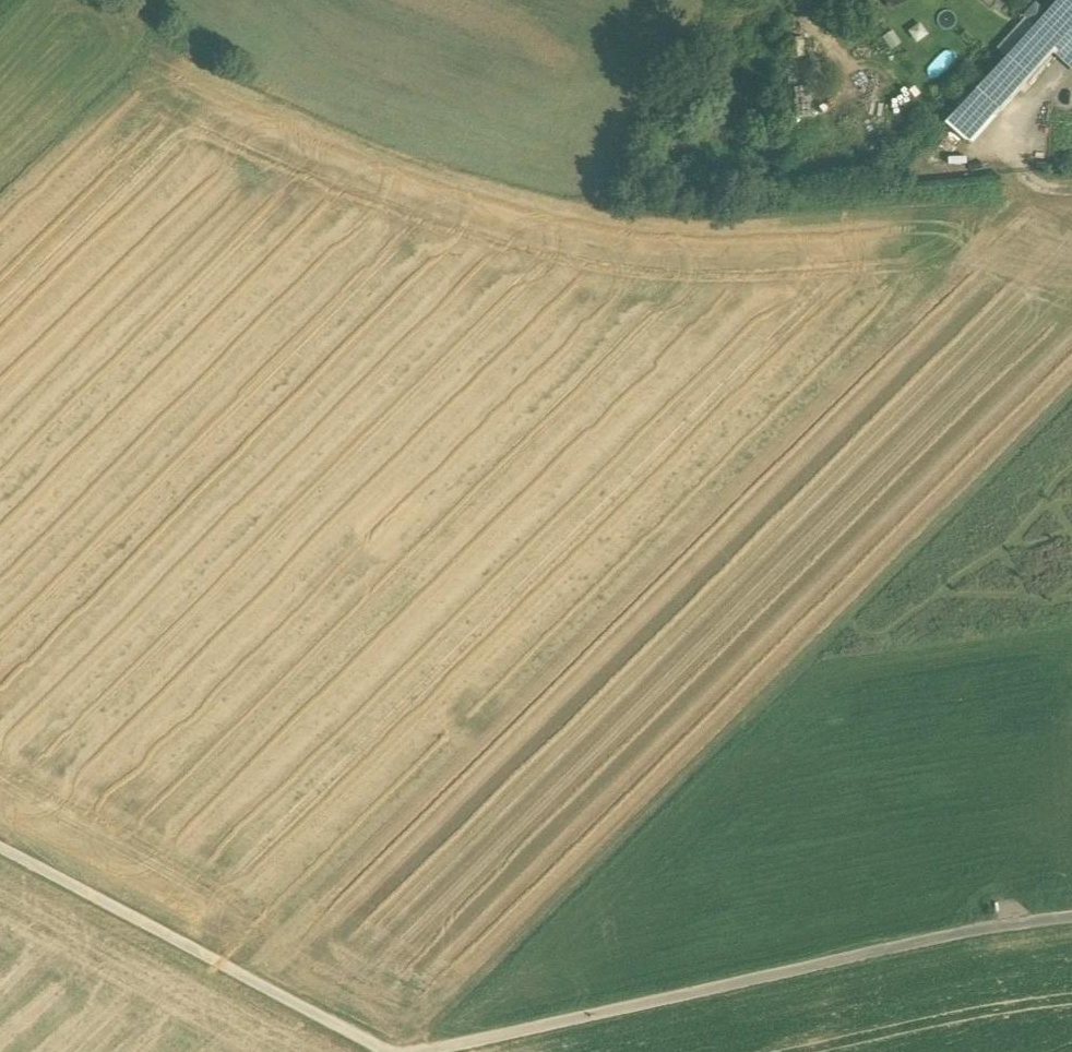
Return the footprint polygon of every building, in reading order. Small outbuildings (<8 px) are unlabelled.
[(1031,32),(994,71),(948,121),(962,134),(1033,57),(1053,76),(1071,55),(1071,0),(1060,0),(1031,32)]
